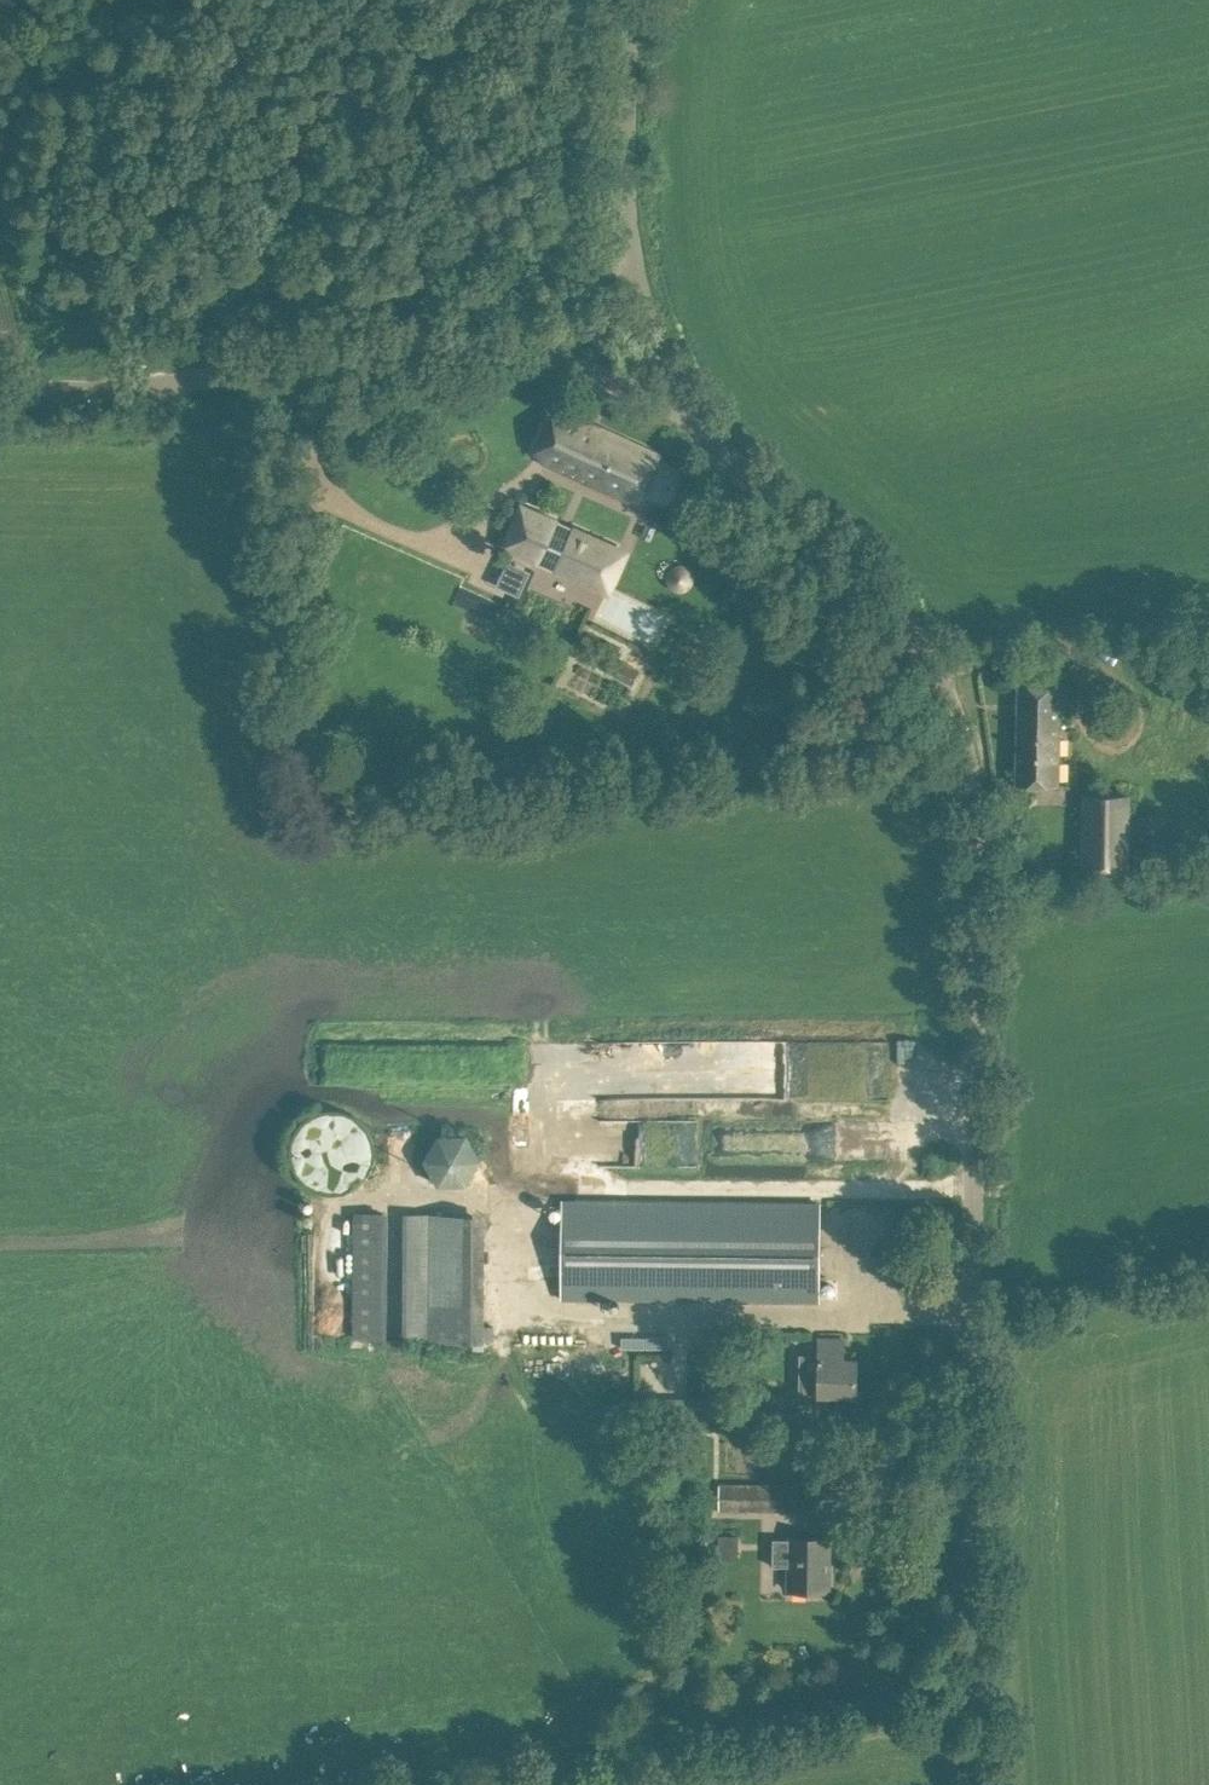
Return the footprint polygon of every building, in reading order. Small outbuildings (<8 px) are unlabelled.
[(544,461),(638,504),(660,454),(566,412),(544,461)] [(512,548),(601,587),(605,578),(618,548),(529,509),(512,548)] [(496,584),(520,594),(531,570),(507,559),(496,584)] [(1016,784),(1058,785),(1060,685),(1018,684),(1016,784)] [(1083,868),(1127,868),(1128,794),(1084,793),(1083,868)] [(889,1063),(917,1065),(918,1040),(890,1038),(889,1063)] [(379,1165),(372,1132),(358,1135),(352,1110),(341,1112),(345,1130),(332,1133),(333,1141),(316,1145),(323,1178),(379,1165)] [(493,1177),(488,1128),(434,1133),(436,1150),(427,1151),(431,1183),(493,1177)] [(561,1296),(819,1299),(820,1203),(562,1201),(561,1296)] [(404,1338),(484,1341),(485,1214),(404,1211),(404,1338)] [(352,1339),(379,1340),(382,1216),(353,1215),(352,1339)] [(643,1345),(690,1347),(690,1335),(644,1332),(643,1345)] [(799,1368),(799,1394),(818,1395),(832,1395),(856,1395),(856,1359),(843,1359),(844,1338),(819,1337),(818,1337),(818,1353),(818,1368),(799,1368)] [(719,1508),(816,1509),(817,1485),(719,1484),(719,1508)] [(789,1564),(788,1588),(827,1589),(828,1538),(773,1537),(773,1564),(789,1564)]
